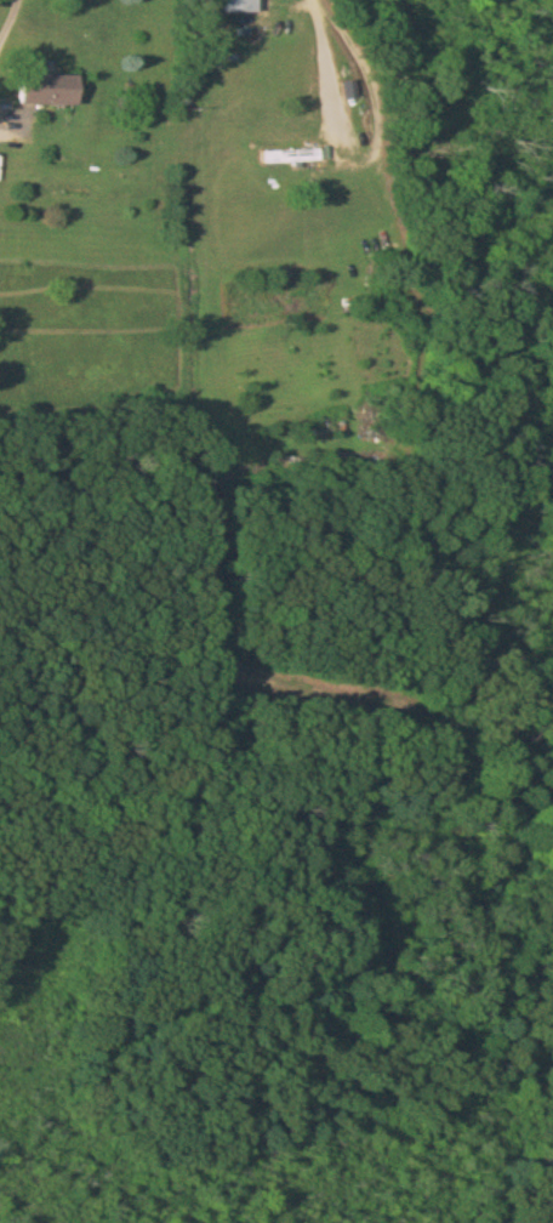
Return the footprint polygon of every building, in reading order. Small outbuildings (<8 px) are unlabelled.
[(255,0),(221,0),(221,14),(255,14),(255,0)] [(75,107),(75,77),(18,77),(18,107),(75,107)] [(318,152),(264,152),(264,164),(318,164),(318,152)]
